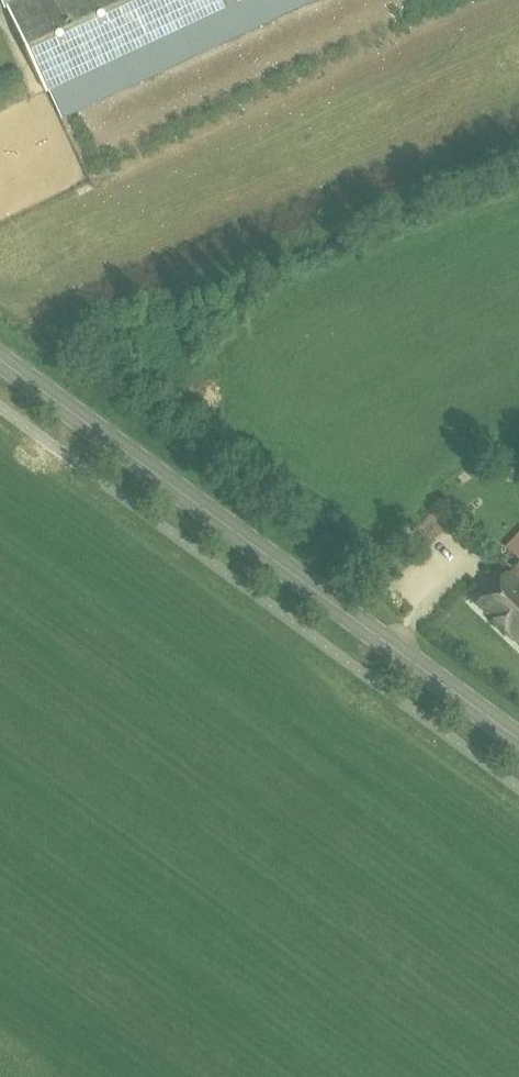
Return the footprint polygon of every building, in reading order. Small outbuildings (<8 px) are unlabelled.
[(45,90),(239,0),(4,0),(45,90)] [(513,570),(513,569),(480,604),(495,618),(491,622),(504,634),(508,630),(518,641),(518,564),(513,570)]
